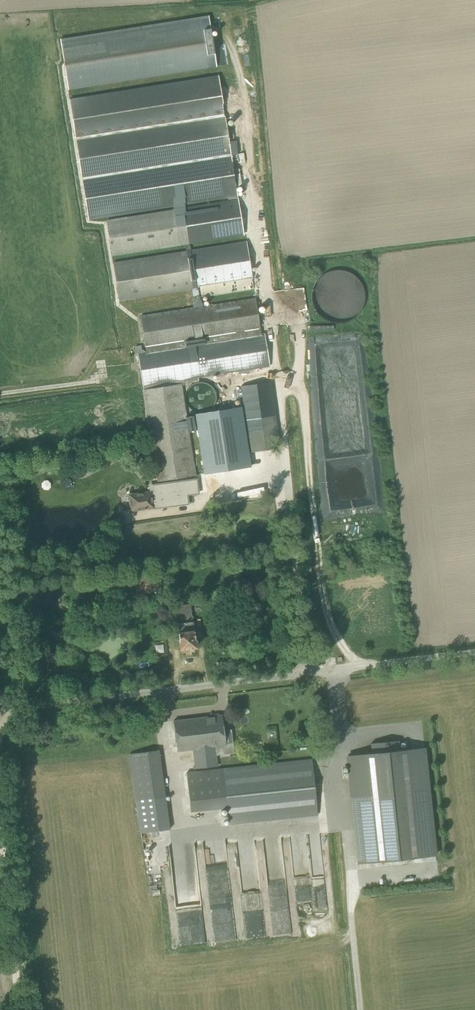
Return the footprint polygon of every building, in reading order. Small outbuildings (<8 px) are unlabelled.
[(60,39),(68,89),(216,66),(209,16),(60,39)] [(236,141),(229,142),(228,139),(234,138),(233,131),(227,132),(222,101),(228,100),(226,90),(221,91),(218,76),(70,99),(89,219),(227,197),(228,201),(238,200),(231,155),(238,154),(236,141)] [(186,252),(113,263),(119,300),(192,288),(194,299),(200,307),(141,316),(146,348),(146,352),(138,353),(138,358),(143,386),(158,481),(195,476),(192,461),(188,432),(196,431),(193,413),(186,414),(182,385),(207,381),(206,376),(242,371),(270,367),(265,333),(261,334),(256,298),(204,306),(197,297),(254,288),(252,278),(247,242),(191,251),(190,243),(244,235),(238,200),(228,201),(106,221),(112,256),(185,244),(186,252)] [(317,312),(358,315),(362,275),(320,271),(317,312)] [(141,345),(134,346),(135,354),(138,353),(146,352),(142,349),(141,345)] [(265,414),(275,413),(271,382),(261,384),(265,414)] [(279,440),(275,413),(265,414),(261,384),(244,386),(242,387),(242,388),(249,442),(251,452),(276,449),(275,441),(279,440)] [(205,474),(251,466),(242,406),(196,413),(205,474)] [(37,467),(33,463),(28,468),(32,472),(37,467)] [(153,492),(130,495),(132,510),(152,507),(152,508),(188,504),(187,495),(198,493),(197,479),(153,485),(153,492)] [(276,521),(286,520),(286,513),(275,514),(276,521)] [(161,590),(159,575),(136,577),(136,578),(141,578),(142,591),(161,590)] [(192,617),(190,604),(179,605),(180,618),(192,617)] [(179,640),(180,649),(196,647),(195,638),(197,638),(199,637),(199,633),(196,631),(195,632),(193,622),(177,623),(179,633),(177,634),(175,635),(175,639),(178,640),(179,640)] [(177,751),(194,749),(196,768),(218,766),(216,755),(217,755),(235,753),(235,752),(233,752),(232,746),(228,744),(225,745),(221,715),(221,714),(220,714),(220,715),(212,716),(212,715),(211,715),(211,716),(202,717),(193,719),(193,718),(192,718),(192,719),(184,720),(184,719),(183,719),(183,720),(175,721),(174,720),(174,721),(177,751)] [(372,753),(348,755),(359,863),(435,855),(424,748),(400,750),(399,740),(371,743),(372,753)] [(141,833),(169,829),(158,750),(130,754),(141,833)] [(311,759),(223,769),(225,783),(228,824),(317,815),(311,759)]
